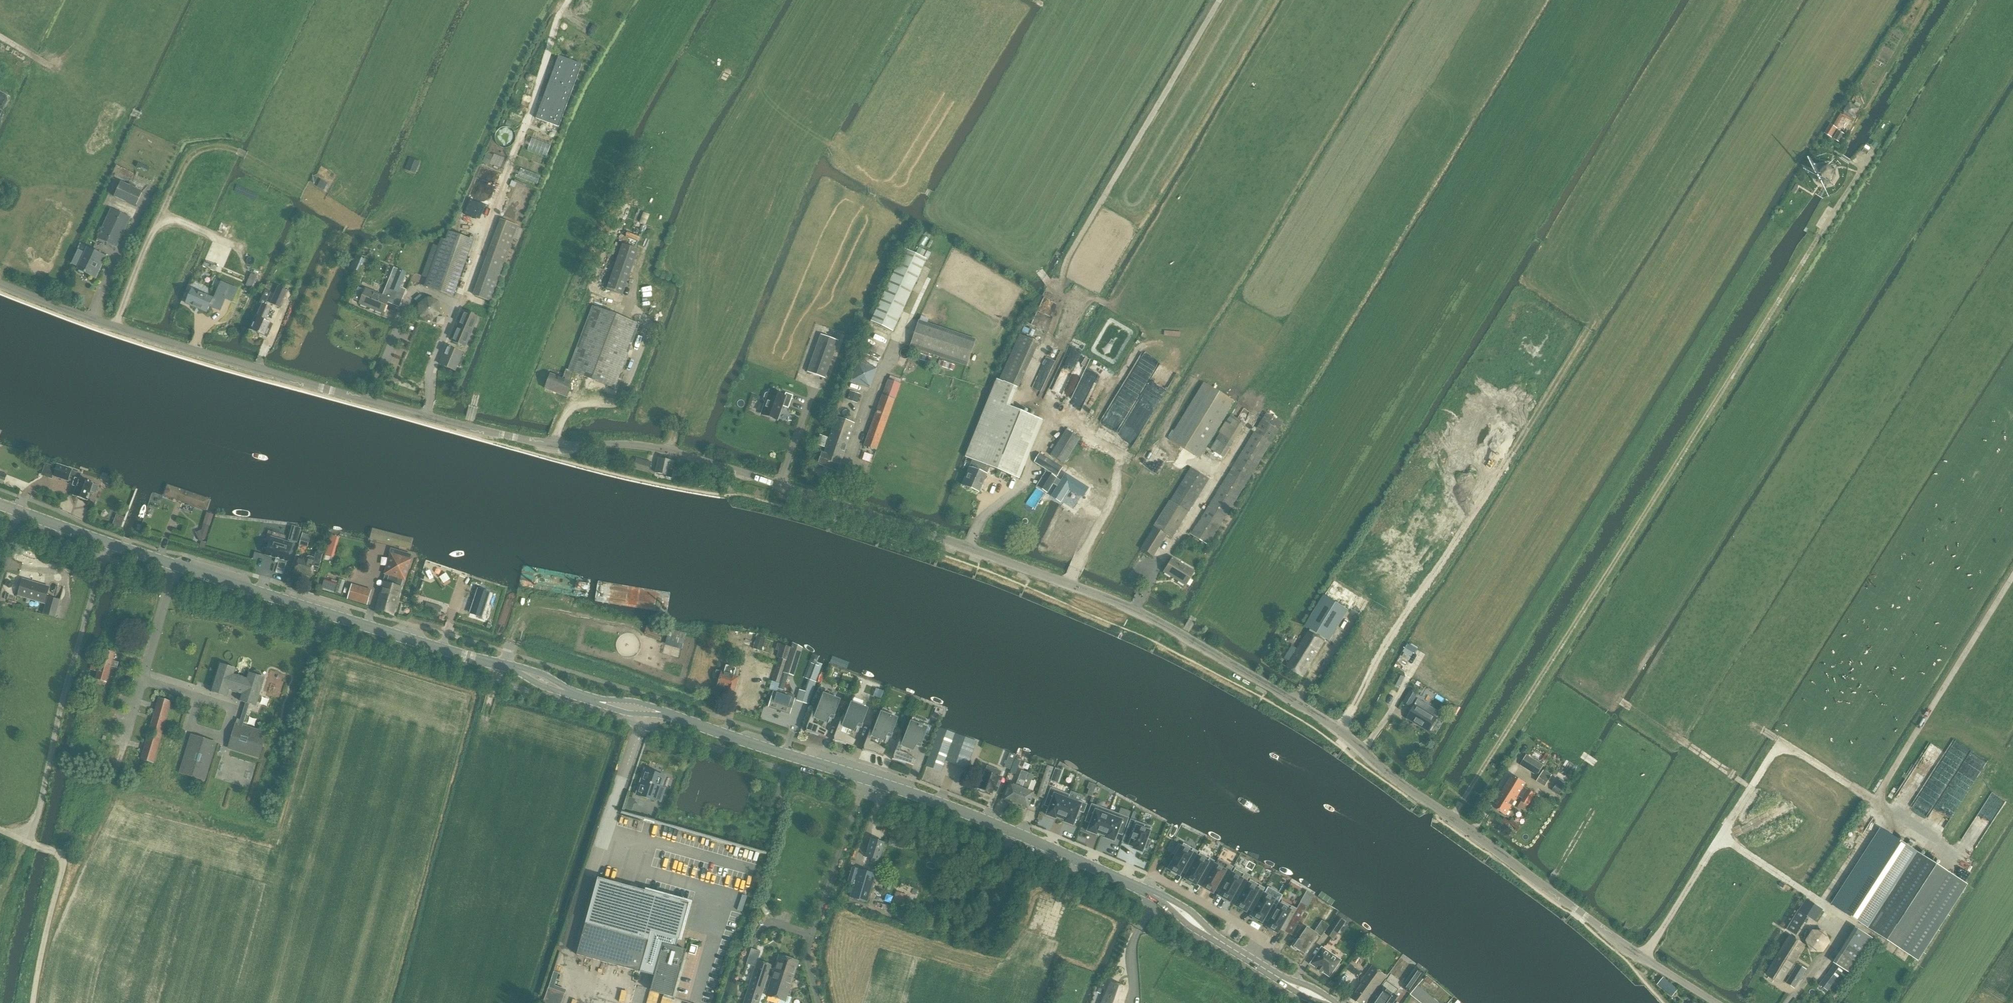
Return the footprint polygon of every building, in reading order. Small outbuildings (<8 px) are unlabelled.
[(578,32),(542,88),(563,101),(599,44),(578,32)] [(1835,126),(1844,132),(1850,121),(1842,116),(1835,126)] [(1836,128),(1830,124),(1824,133),(1831,137),(1836,128)] [(1839,130),(1833,139),(1840,143),(1845,134),(1839,130)] [(487,153),(482,163),(489,166),(490,163),(493,156),(487,153)] [(1832,183),(1836,177),(1834,169),(1827,165),(1820,166),(1816,173),(1817,180),(1824,185),(1832,183)] [(143,192),(121,182),(114,197),(136,207),(143,192)] [(98,238),(117,247),(130,218),(111,209),(98,238)] [(517,226),(502,220),(475,296),(490,301),(517,226)] [(448,232),(445,240),(441,238),(438,246),(433,245),(428,261),(433,263),(424,287),(453,297),(473,241),(448,232)] [(638,250),(623,244),(607,290),(622,295),(638,250)] [(904,249),(870,322),(892,332),(929,253),(917,247),(914,254),(904,249)] [(78,251),(72,265),(78,268),(78,269),(92,276),(96,268),(100,270),(105,257),(92,250),(87,248),(85,254),(79,251),(78,251)] [(366,261),(357,257),(352,269),(361,273),(366,261)] [(398,270),(390,289),(398,292),(406,273),(398,270)] [(257,276),(251,273),(249,277),(246,285),(252,288),(255,280),(257,276)] [(186,301),(185,303),(207,313),(207,311),(209,307),(209,306),(220,311),(230,286),(221,283),(214,299),(213,298),(192,289),(191,291),(186,301)] [(288,291),(278,287),(277,289),(270,304),(280,308),(286,294),(288,291)] [(265,337),(266,337),(272,324),(265,321),(271,308),(265,305),(271,291),(266,289),(260,303),(262,304),(256,317),(255,317),(253,322),(254,323),(251,330),(252,331),(252,332),(255,333),(256,333),(260,335),(261,336),(263,337),(265,337)] [(359,304),(383,313),(389,298),(366,289),(359,304)] [(423,298),(417,303),(419,305),(418,305),(420,317),(431,321),(439,314),(438,303),(427,299),(425,296),(423,298)] [(561,379),(550,374),(545,388),(565,396),(571,382),(569,382),(573,372),(615,388),(639,324),(592,307),(568,370),(565,369),(561,379)] [(452,341),(465,347),(478,318),(465,312),(452,341)] [(910,347),(966,366),(975,340),(918,320),(910,347)] [(1037,341),(1018,334),(999,381),(997,380),(966,458),(972,460),(962,485),(979,492),(989,467),(1019,479),(1043,419),(1009,406),(1017,388),(1018,388),(1037,341)] [(838,341),(821,335),(807,372),(825,379),(838,341)] [(465,355),(447,348),(440,364),(455,371),(457,365),(460,366),(465,355)] [(858,363),(851,381),(869,387),(876,369),(858,363)] [(900,384),(899,384),(889,380),(888,380),(864,446),(876,450),(900,384)] [(1234,402),(1203,383),(1169,440),(1199,458),(1234,402)] [(784,396),(770,391),(769,394),(767,393),(765,394),(763,400),(764,402),(766,402),(761,415),(777,420),(783,404),(789,407),(793,396),(786,393),(784,396)] [(850,391),(847,398),(858,402),(860,394),(850,391)] [(1190,532),(1189,534),(1207,545),(1278,430),(1282,423),(1266,413),(1192,533),(1190,532)] [(1211,450),(1222,457),(1228,448),(1229,448),(1243,426),(1230,417),(1215,440),(1217,441),(1211,450)] [(817,445),(818,445),(826,448),(824,454),(821,453),(817,464),(837,472),(841,460),(844,452),(849,440),(854,424),(836,418),(830,434),(829,438),(821,436),(817,445)] [(1052,445),(1049,449),(1053,451),(1050,455),(1064,463),(1075,444),(1080,438),(1066,430),(1055,447),(1052,445)] [(1034,461),(1057,476),(1062,467),(1040,453),(1034,461)] [(1416,456),(1409,466),(1419,473),(1423,467),(1419,464),(1422,460),(1416,456)] [(636,458),(634,469),(648,473),(651,462),(648,461),(636,458)] [(666,475),(666,477),(672,478),(674,470),(672,470),(674,462),(669,461),(670,460),(659,458),(655,473),(666,475)] [(90,491),(96,493),(98,486),(93,484),(93,483),(85,480),(84,481),(75,478),(70,476),(72,469),(57,464),(53,476),(68,481),(69,480),(74,482),(72,486),(77,487),(74,496),(87,501),(90,491)] [(1170,502),(1169,501),(1153,526),(1172,538),(1208,478),(1191,468),(1170,502)] [(1046,471),(1036,487),(1047,493),(1053,483),(1056,479),(1056,478),(1046,471)] [(1058,486),(1052,496),(1060,502),(1069,488),(1082,497),(1087,488),(1065,475),(1061,482),(1056,479),(1053,483),(1058,486)] [(161,497),(208,513),(214,498),(166,482),(161,497)] [(202,531),(196,534),(200,541),(205,538),(212,516),(207,514),(202,531)] [(1391,516),(1388,521),(1399,527),(1402,522),(1391,516)] [(292,527),(289,540),(297,543),(301,529),(292,527)] [(368,540),(411,551),(415,538),(371,527),(368,540)] [(1153,528),(1141,549),(1153,556),(1166,536),(1153,528)] [(268,532),(265,542),(269,543),(265,556),(276,559),(275,559),(279,560),(275,572),(276,573),(280,560),(286,562),(282,574),(283,575),(287,562),(292,544),(286,542),(285,537),(268,532)] [(301,538),(300,544),(307,546),(309,540),(310,536),(303,534),(301,538)] [(295,560),(292,568),(295,568),(294,574),(301,576),(302,573),(311,576),(313,571),(318,572),(323,553),(318,551),(316,552),(314,557),(309,556),(307,557),(306,559),(305,561),(298,559),(298,561),(295,560)] [(400,558),(391,555),(386,573),(389,574),(386,583),(383,582),(375,610),(394,615),(402,588),(401,587),(403,579),(404,579),(411,556),(401,554),(400,558)] [(1164,572),(1185,585),(1194,572),(1172,558),(1164,572)] [(1292,646),(1285,658),(1291,661),(1287,667),(1303,676),(1309,665),(1324,642),(1326,639),(1329,641),(1345,616),(1348,611),(1363,591),(1366,588),(1367,586),(1372,578),(1372,577),(1350,564),(1347,562),(1341,572),(1324,596),(1305,626),(1310,629),(1298,649),(1294,647),(1292,646)] [(446,574),(440,578),(444,584),(450,580),(446,574)] [(23,579),(18,596),(44,604),(49,587),(23,579)] [(339,579),(335,592),(341,594),(345,581),(339,579)] [(371,591),(352,585),(347,599),(367,605),(371,591)] [(476,594),(470,613),(482,617),(488,598),(477,594),(476,594)] [(44,614),(55,617),(60,601),(48,598),(44,614)] [(426,602),(424,610),(433,613),(434,610),(440,612),(442,607),(426,602)] [(765,639),(757,637),(753,649),(761,651),(765,639)] [(784,672),(789,673),(794,675),(802,648),(793,643),(784,672)] [(780,645),(777,644),(775,650),(778,651),(776,657),(779,658),(777,665),(771,681),(780,684),(782,678),(791,648),(780,645)] [(94,660),(91,670),(98,672),(96,680),(106,683),(111,666),(117,668),(116,669),(117,669),(119,662),(118,662),(113,661),(115,654),(104,651),(101,662),(94,660)] [(813,664),(808,679),(809,679),(810,680),(816,682),(822,665),(817,662),(816,665),(813,664)] [(234,734),(233,734),(231,739),(232,739),(229,748),(258,757),(261,747),(260,747),(262,743),(262,744),(265,734),(242,726),(249,704),(255,706),(264,678),(261,677),(261,675),(260,673),(259,672),(257,671),(255,671),(253,673),(252,674),(249,673),(247,679),(234,675),(235,669),(220,664),(211,692),(227,697),(229,690),(242,694),(240,701),(246,703),(239,725),(237,725),(234,734)] [(728,691),(731,692),(734,692),(738,677),(733,676),(735,669),(726,666),(725,673),(721,672),(721,673),(717,671),(715,677),(719,679),(717,686),(726,688),(726,689),(728,691)] [(1397,678),(1394,683),(1399,686),(1402,681),(1397,678)] [(799,690),(796,700),(808,704),(814,688),(807,685),(805,692),(799,690)] [(814,708),(806,728),(805,731),(805,732),(813,734),(821,736),(826,738),(825,737),(828,731),(822,728),(830,714),(833,715),(839,701),(824,695),(826,690),(825,690),(816,713),(813,712),(814,708)] [(1404,702),(1410,706),(1417,695),(1411,691),(1404,702)] [(783,693),(782,694),(773,692),(768,707),(790,714),(795,698),(786,696),(787,694),(783,693)] [(159,698),(141,760),(153,763),(171,702),(159,698)] [(841,743),(848,745),(853,747),(854,747),(853,746),(856,740),(849,736),(858,723),(861,724),(867,709),(852,704),(853,699),(844,722),(841,721),(842,717),(841,717),(834,737),(833,740),(832,740),(832,741),(841,743)] [(1415,705),(1407,719),(1429,732),(1437,718),(1440,713),(1418,700),(1415,705)] [(883,709),(882,708),(873,732),(870,730),(872,727),(871,727),(863,746),(863,750),(862,750),(871,752),(878,755),(883,757),(883,756),(885,750),(879,746),(887,733),(891,734),(896,719),(881,713),(883,709)] [(892,759),(892,760),(893,760),(900,762),(908,764),(913,766),(912,765),(915,759),(909,756),(917,742),(920,743),(924,733),(928,735),(931,727),(923,724),(922,727),(921,726),(920,726),(919,724),(917,722),(915,720),(912,719),(913,718),(912,718),(903,741),(900,740),(901,736),(899,740),(893,756),(893,759),(892,759)] [(925,766),(940,771),(944,761),(966,769),(976,743),(939,729),(925,766)] [(181,772),(204,779),(215,744),(206,741),(206,740),(201,738),(201,739),(192,736),(181,772)] [(1003,768),(1010,770),(1013,763),(1015,756),(1009,753),(1003,768)] [(1526,754),(1519,765),(1536,776),(1543,765),(1526,754)] [(1015,759),(1010,772),(1015,774),(1020,761),(1015,759)] [(1047,766),(1037,797),(1043,798),(1053,768),(1047,766)] [(993,775),(985,771),(984,773),(982,772),(980,777),(982,777),(978,789),(979,789),(980,791),(983,792),(985,792),(991,794),(993,790),(996,791),(1001,778),(999,777),(1001,772),(995,769),(993,775)] [(645,770),(637,795),(655,801),(656,800),(659,801),(660,802),(664,788),(662,787),(660,787),(664,776),(663,776),(646,770),(645,770)] [(1543,770),(1537,779),(1545,785),(1552,775),(1543,770)] [(1004,799),(1015,804),(1027,773),(1021,771),(1015,786),(1010,784),(1004,799)] [(1027,773),(1015,804),(1027,808),(1033,793),(1027,790),(1033,775),(1027,773)] [(1499,797),(1493,807),(1506,815),(1518,796),(1523,799),(1521,801),(1528,806),(1536,794),(1529,790),(1524,787),(1526,784),(1513,775),(1502,792),(1500,793),(1499,795),(1499,797)] [(1558,782),(1552,790),(1559,795),(1565,787),(1558,782)] [(1050,788),(1044,803),(1049,805),(1048,808),(1049,808),(1046,815),(1055,819),(1055,817),(1060,819),(1069,795),(1050,788)] [(1069,795),(1060,819),(1064,820),(1064,822),(1072,825),(1075,817),(1076,817),(1076,816),(1078,811),(1080,812),(1083,813),(1087,804),(1068,797),(1069,795)] [(629,797),(625,809),(631,811),(635,800),(629,797)] [(1091,804),(1085,819),(1090,821),(1089,823),(1089,824),(1090,824),(1087,831),(1096,835),(1096,833),(1101,835),(1110,811),(1109,811),(1091,804)] [(1110,811),(1101,835),(1105,836),(1105,838),(1113,841),(1116,834),(1117,834),(1118,831),(1123,833),(1125,828),(1128,818),(1110,811)] [(1130,819),(1123,839),(1130,842),(1129,845),(1133,847),(1133,849),(1141,852),(1143,848),(1147,849),(1150,841),(1146,839),(1151,827),(1130,819)] [(1882,829),(1833,905),(1867,927),(1917,960),(1966,884),(1916,852),(1882,829)] [(852,868),(847,884),(853,886),(850,897),(867,902),(875,875),(874,874),(878,861),(879,861),(884,843),(871,839),(865,857),(872,859),(868,872),(852,868)] [(1176,856),(1168,869),(1171,871),(1170,872),(1170,873),(1176,876),(1176,875),(1177,874),(1178,875),(1181,870),(1186,873),(1198,852),(1183,843),(1181,846),(1178,844),(1173,854),(1174,855),(1176,856)] [(1198,856),(1185,879),(1186,879),(1185,881),(1191,885),(1191,884),(1192,882),(1195,884),(1199,877),(1204,880),(1214,861),(1199,853),(1198,856)] [(1218,859),(1202,887),(1212,892),(1216,885),(1221,888),(1233,867),(1218,859)] [(1235,867),(1219,896),(1229,901),(1233,894),(1238,897),(1250,876),(1235,867)] [(597,878),(576,955),(639,972),(654,976),(652,984),(651,988),(650,991),(664,995),(673,998),(680,971),(680,970),(681,966),(681,965),(686,950),(675,947),(676,946),(677,946),(678,946),(678,945),(679,945),(679,944),(679,943),(679,942),(678,942),(678,941),(677,941),(677,940),(678,940),(689,903),(645,891),(644,891),(597,878)] [(1250,880),(1235,906),(1245,911),(1249,904),(1254,907),(1264,888),(1250,880)] [(896,893),(893,903),(901,905),(904,896),(896,893)] [(1251,916),(1253,917),(1251,919),(1257,922),(1258,920),(1261,922),(1265,914),(1270,917),(1276,906),(1272,903),(1273,900),(1263,895),(1251,916)] [(1799,910),(1787,930),(1796,935),(1808,917),(1815,922),(1823,910),(1807,899),(1799,911),(1799,910)] [(1296,909),(1281,901),(1267,927),(1268,927),(1267,929),(1272,933),(1274,930),(1277,932),(1282,923),(1287,926),(1296,909)] [(1300,902),(1296,909),(1287,926),(1284,931),(1291,935),(1307,907),(1301,903),(1300,902)] [(1336,917),(1325,933),(1333,939),(1344,922),(1336,917)] [(1313,932),(1306,927),(1292,947),(1304,955),(1317,935),(1320,937),(1328,926),(1321,921),(1313,932)] [(1835,964),(1823,980),(1824,980),(1830,985),(1838,991),(1851,974),(1852,972),(1873,938),(1855,928),(1834,962),(1834,963),(1835,964)] [(1813,932),(1807,941),(1812,951),(1823,951),(1829,942),(1824,932),(1813,932)] [(1789,936),(1766,974),(1781,984),(1787,974),(1791,976),(1786,983),(1795,988),(1807,970),(1798,965),(1799,964),(1796,961),(1806,946),(1789,936)] [(1360,947),(1356,954),(1366,962),(1371,955),(1360,947)] [(1317,969),(1318,970),(1318,969),(1321,971),(1321,972),(1322,972),(1329,976),(1339,961),(1321,948),(1311,964),(1317,968),(1317,969)] [(751,949),(748,958),(755,960),(758,951),(751,949)] [(744,1002),(758,1002),(761,993),(766,995),(779,999),(778,1002),(790,1002),(791,998),(787,996),(798,962),(779,955),(774,970),(769,968),(770,965),(757,961),(744,1002)] [(1369,1002),(1379,987),(1388,975),(1373,965),(1350,997),(1358,1002),(1368,1002),(1369,1002)] [(1425,973),(1418,968),(1404,989),(1410,993),(1425,973)] [(1427,977),(1424,980),(1431,985),(1433,982),(1427,977)] [(1663,978),(1658,985),(1672,996),(1678,990),(1663,978)] [(1386,981),(1371,1002),(1394,1002),(1398,998),(1399,997),(1397,996),(1395,994),(1399,989),(1386,981)] [(1127,988),(1110,982),(1104,999),(1103,999),(1101,1002),(1121,1002),(1127,988)] [(1418,985),(1411,994),(1421,1002),(1440,1002),(1418,985)] [(544,1002),(561,1002),(565,994),(549,988),(544,1002)]
